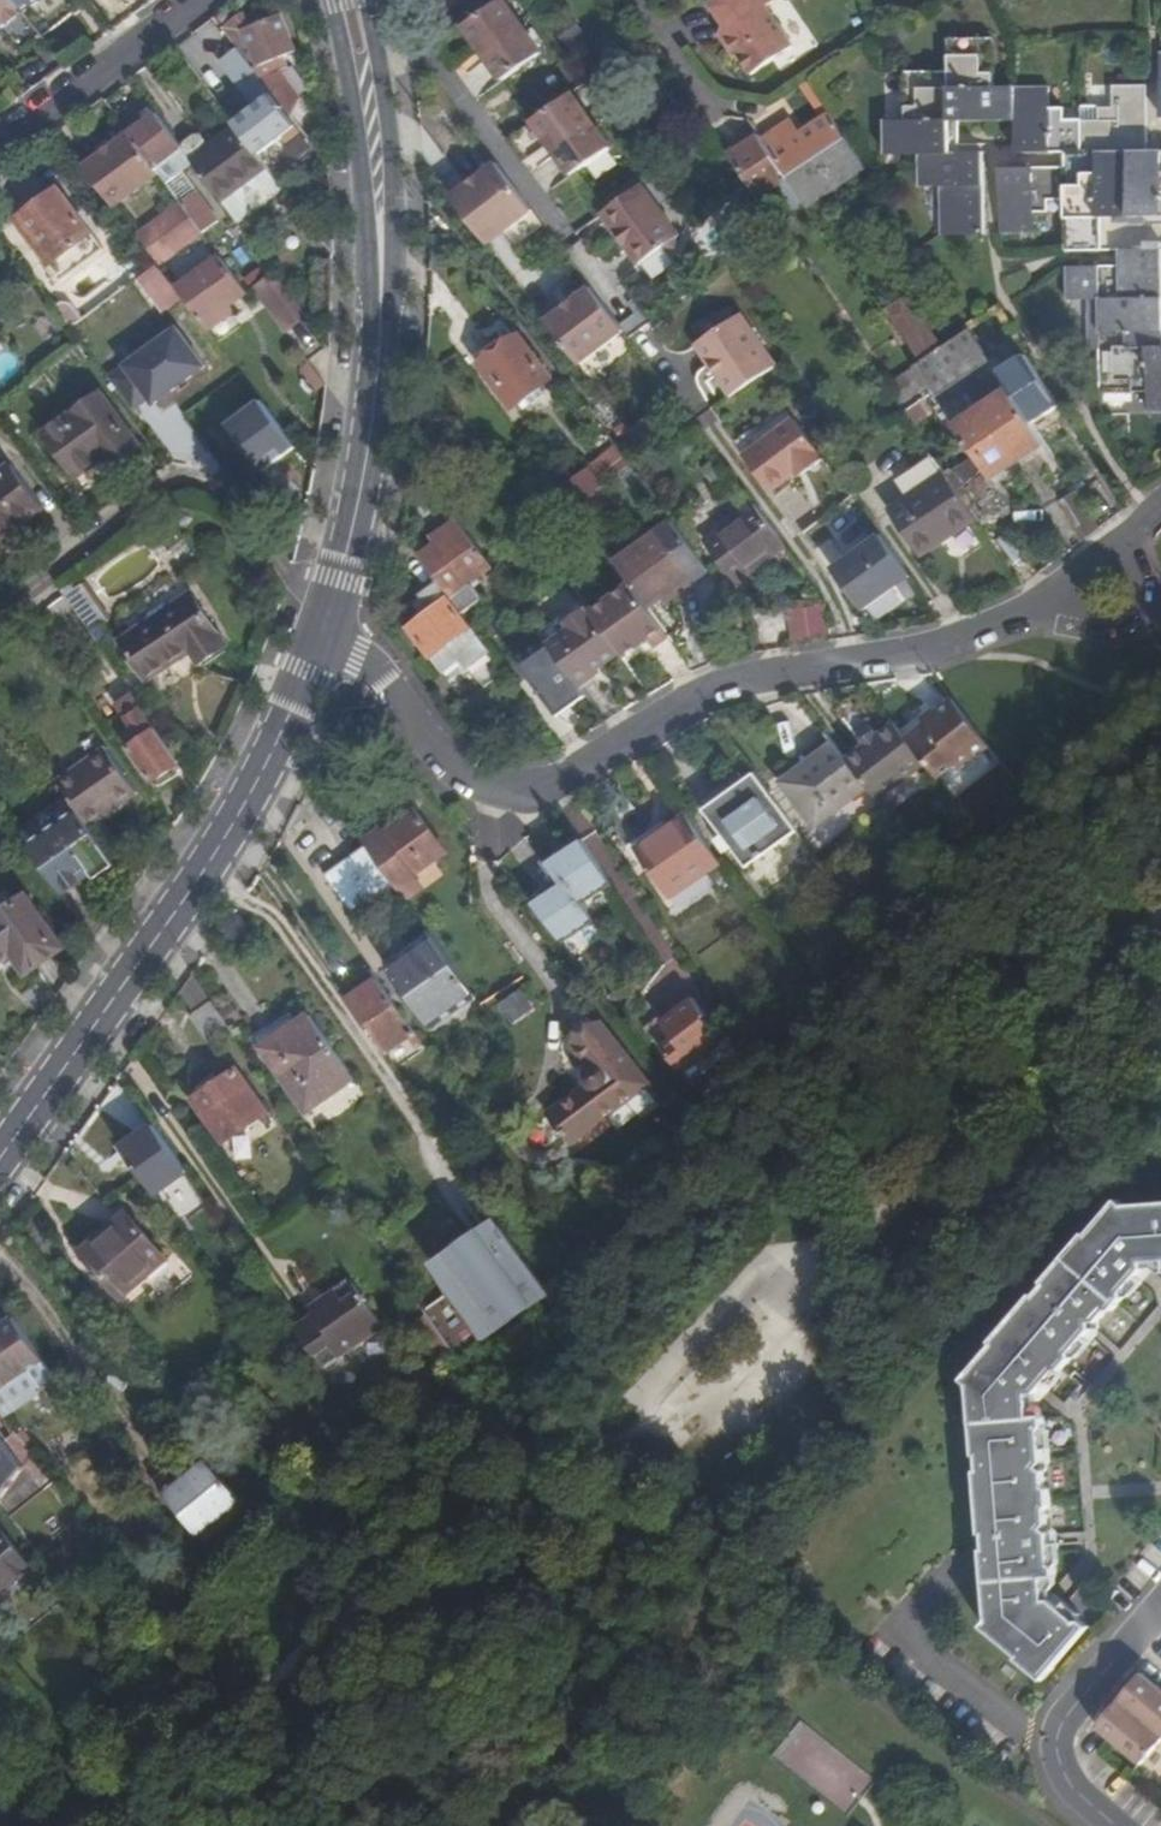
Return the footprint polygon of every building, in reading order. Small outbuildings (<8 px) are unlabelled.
[(14,0),(0,0),(0,29),(1,29),(4,28),(16,18),(23,12),(14,0)] [(23,12),(39,0),(14,0),(23,12)] [(486,59),(503,82),(542,52),(504,0),(503,0),(464,28),(481,51),(489,46),(494,53),(486,59)] [(710,0),(726,24),(729,22),(733,29),(718,39),(731,58),(735,57),(747,77),(794,46),(767,5),(774,0),(711,0),(710,0)] [(288,65),(283,53),(261,63),(246,30),(252,27),(245,13),(224,28),(240,47),(273,91),(292,116),(300,98),(282,68),(288,65)] [(280,17),(252,27),(246,30),(261,63),(283,53),(293,48),(280,17)] [(573,17),(558,28),(569,44),(584,32),(573,17)] [(588,37),(584,32),(569,44),(573,48),(588,37)] [(1147,150),(1137,150),(1137,141),(1147,141),(1149,86),(1113,86),(1113,108),(1110,108),(1099,108),(1098,121),(1082,121),(1065,121),(1065,109),(1050,109),(1050,87),(994,87),(994,72),(981,71),(982,38),(949,38),(949,71),(919,72),(919,104),(907,104),(906,120),(885,120),(884,154),(917,154),(917,186),(940,186),(941,200),(952,200),(952,233),(984,233),(985,179),(985,161),(976,160),(977,151),(960,151),(951,151),(951,110),(960,110),(960,120),(1017,120),(1017,143),(1027,143),(1027,151),(1066,152),(1066,166),(1010,166),(1010,175),(1000,175),(999,232),(1034,232),(1034,212),(1049,212),(1049,198),(1067,198),(1067,212),(1066,250),(1132,250),(1132,262),(1132,266),(1131,276),(1124,276),(1124,266),(1066,265),(1066,299),(1078,299),(1089,299),(1088,315),(1102,315),(1102,349),(1100,349),(1100,378),(1134,379),(1134,391),(1148,391),(1148,413),(1160,413),(1160,150),(1147,150)] [(994,38),(982,38),(981,71),(994,72),(994,38)] [(481,51),(486,59),(494,53),(489,46),(481,51)] [(284,134),(296,125),(271,93),(273,91),(240,47),(224,58),(257,104),(235,122),(239,127),(258,153),(284,134)] [(919,104),(919,72),(907,71),(907,104),(919,104)] [(562,146),(555,152),(571,175),(610,146),(572,93),(533,122),(550,145),(557,139),(562,146)] [(826,106),(819,97),(814,100),(820,110),(826,106)] [(1082,110),(1082,121),(1098,121),(1099,108),(1082,108),(1082,110)] [(960,127),(960,120),(960,110),(951,110),(951,151),(960,151),(960,127)] [(156,113),(130,133),(156,168),(183,148),(156,113)] [(845,137),(830,113),(804,130),(819,154),(845,137)] [(764,138),(789,176),(819,154),(804,130),(795,117),(764,138)] [(296,125),(284,134),(289,139),(300,131),(296,125)] [(222,200),(268,166),(258,153),(239,127),(210,148),(201,135),(193,136),(184,142),(183,148),(222,200)] [(114,207),(160,173),(156,168),(130,133),(129,131),(83,166),(114,207)] [(805,200),(789,176),(764,138),(761,134),(733,151),(760,194),(778,183),(793,207),(805,200)] [(864,166),(845,137),(819,154),(838,182),(864,166)] [(550,145),(555,152),(562,146),(557,139),(550,145)] [(1137,150),(1147,150),(1147,141),(1137,141),(1137,150)] [(1026,151),(1027,151),(1027,143),(1017,143),(1017,151),(1026,151)] [(976,160),(985,161),(985,151),(977,151),(976,160)] [(819,154),(789,176),(805,200),(807,203),(826,190),(837,183),(838,182),(819,154)] [(497,162),(453,195),(489,243),(533,209),(497,162)] [(1010,175),(1010,166),(1000,166),(1000,175),(1010,175)] [(837,183),(826,190),(831,197),(841,190),(837,183)] [(680,236),(643,184),(607,210),(616,224),(613,226),(640,265),(665,247),(676,248),(677,238),(680,236)] [(93,232),(94,231),(60,187),(59,188),(93,232)] [(57,259),(93,232),(59,188),(23,215),(57,259)] [(182,201),(204,232),(220,220),(197,191),(182,201)] [(952,200),(941,200),(940,233),(952,233),(952,200)] [(182,201),(154,222),(176,251),(204,232),(182,201)] [(603,213),(613,226),(616,224),(607,210),(603,213)] [(154,222),(136,236),(159,265),(176,251),(154,222)] [(220,256),(177,287),(204,322),(246,291),(220,256)] [(138,277),(163,314),(182,301),(157,264),(138,277)] [(253,287),(287,333),(308,318),(273,272),(253,287)] [(623,329),(592,287),(548,320),(580,363),(623,329)] [(884,307),(920,359),(941,345),(906,292),(884,307)] [(1088,349),(1100,349),(1102,349),(1102,315),(1088,315),(1088,349)] [(740,316),(729,324),(766,374),(777,366),(740,316)] [(766,374),(729,324),(696,348),(711,369),(714,367),(722,376),(718,378),(733,398),(766,374)] [(956,470),(989,519),(1011,506),(991,475),(1020,457),(1044,441),(1029,418),(996,369),(970,328),(941,345),(920,359),(941,391),(936,394),(970,444),(973,442),(980,453),(977,456),(956,470)] [(551,378),(518,336),(503,348),(497,340),(474,357),(513,408),(551,378)] [(202,418),(224,402),(184,350),(141,382),(174,427),(197,410),(202,418)] [(1029,418),(1056,401),(1023,351),(996,369),(1029,418)] [(887,384),(905,411),(935,391),(917,365),(887,384)] [(714,367),(711,369),(718,378),(722,376),(714,367)] [(1134,379),(1100,378),(1099,391),(1134,391),(1134,379)] [(46,431),(49,436),(103,395),(100,390),(46,431)] [(103,395),(49,436),(78,473),(105,453),(112,461),(140,441),(103,395)] [(267,397),(229,422),(263,472),(301,446),(267,397)] [(812,437),(796,415),(747,452),(773,487),(803,466),(806,470),(826,456),(812,437)] [(596,474),(598,477),(612,466),(624,455),(616,444),(590,466),(596,474)] [(12,465),(11,463),(0,472),(0,475),(12,465)] [(0,475),(0,537),(0,538),(43,507),(12,465),(0,475)] [(574,504),(601,482),(598,477),(596,474),(590,466),(562,488),(574,504)] [(971,507),(949,474),(944,468),(921,484),(948,524),(971,507)] [(956,470),(949,474),(971,507),(975,513),(982,524),(989,519),(956,470)] [(936,532),(948,524),(921,484),(888,507),(920,552),(940,538),(936,532)] [(785,544),(753,501),(726,519),(758,563),(785,544)] [(948,524),(952,530),(975,513),(971,507),(948,524)] [(458,518),(442,530),(446,536),(439,542),(420,555),(439,581),(463,612),(484,597),(472,581),(492,565),(458,518)] [(758,563),(726,519),(709,532),(741,575),(758,563)] [(694,581),(709,570),(674,522),(660,532),(689,572),(694,581)] [(936,532),(940,538),(952,530),(948,524),(936,532)] [(446,536),(442,530),(434,536),(439,542),(446,536)] [(911,573),(881,531),(834,566),(864,608),(911,573)] [(674,582),(689,572),(660,532),(645,542),(674,582)] [(741,575),(709,532),(704,536),(736,579),(741,575)] [(674,582),(645,542),(616,562),(631,582),(648,606),(664,594),(665,594),(663,590),(674,582)] [(694,581),(689,572),(674,582),(676,585),(680,590),(694,581)] [(57,579),(26,603),(35,615),(66,592),(57,579)] [(491,650),(463,612),(439,581),(422,594),(429,604),(433,610),(427,614),(411,626),(450,679),(461,670),(465,675),(471,671),(468,667),(491,650)] [(592,610),(623,654),(646,638),(652,646),(669,634),(648,606),(631,582),(592,610)] [(665,594),(664,594),(668,600),(680,590),(676,585),(674,582),(663,590),(665,594)] [(193,592),(191,594),(227,645),(228,644),(193,592)] [(227,645),(191,594),(137,629),(164,668),(191,650),(200,662),(227,645)] [(787,612),(794,641),(830,632),(823,603),(787,612)] [(433,610),(429,604),(423,608),(427,614),(433,610)] [(622,655),(623,654),(592,610),(591,611),(622,655)] [(164,668),(137,629),(123,638),(149,678),(164,668)] [(113,701),(128,718),(144,703),(129,686),(113,701)] [(908,735),(928,760),(941,776),(961,761),(966,767),(995,744),(957,698),(908,735)] [(545,723),(565,747),(579,736),(553,700),(545,706),(553,717),(545,723)] [(140,736),(158,724),(147,706),(129,718),(140,736)] [(895,719),(884,728),(886,731),(898,723),(895,719)] [(884,728),(846,757),(867,785),(873,794),(880,789),(888,790),(896,784),(897,777),(900,774),(903,778),(928,760),(908,735),(898,723),(886,731),(884,728)] [(154,778),(182,760),(159,727),(132,746),(154,778)] [(815,824),(867,785),(846,757),(835,742),(782,781),(815,824)] [(109,749),(61,783),(93,829),(120,810),(141,795),(109,749)] [(745,868),(797,830),(754,772),(703,809),(720,833),(714,838),(724,851),(730,847),(745,868)] [(459,806),(451,813),(461,827),(470,821),(459,806)] [(123,816),(120,810),(93,829),(96,834),(123,816)] [(415,810),(408,815),(436,856),(444,850),(415,810)] [(668,827),(635,851),(667,897),(707,869),(718,861),(685,814),(668,827)] [(436,856),(408,815),(383,833),(393,847),(413,873),(436,856)] [(630,854),(635,851),(668,827),(663,819),(625,846),(630,854)] [(598,920),(586,902),(615,883),(586,837),(550,860),(565,883),(536,902),(563,942),(598,920)] [(355,913),(396,883),(378,858),(366,842),(326,870),(355,913)] [(0,910),(0,945),(5,941),(25,969),(62,944),(26,892),(0,910)] [(473,991),(432,934),(398,959),(391,949),(382,956),(429,1022),(473,991)] [(372,968),(340,990),(384,1053),(408,1036),(415,1048),(423,1042),(372,968)] [(213,1042),(234,1028),(213,998),(193,1012),(213,1042)] [(721,1038),(705,1018),(708,1015),(694,998),(663,1021),(674,1038),(662,1047),(680,1070),(721,1038)] [(258,1036),(265,1046),(299,1024),(291,1013),(258,1036)] [(308,1109),(355,1076),(312,1015),(299,1024),(265,1046),(308,1109)] [(589,1069),(617,1109),(649,1085),(602,1023),(575,1044),(590,1066),(589,1069)] [(194,1097),(223,1140),(267,1110),(238,1067),(194,1097)] [(572,1097),(594,1127),(617,1109),(589,1069),(587,1073),(586,1076),(586,1080),(588,1085),(572,1097)] [(572,1097),(558,1109),(578,1139),(594,1127),(572,1097)] [(578,1139),(558,1109),(550,1114),(571,1143),(578,1139)] [(124,1147),(141,1173),(171,1146),(155,1123),(124,1147)] [(171,1146),(141,1173),(155,1190),(186,1168),(171,1146)] [(1118,1205),(1115,1203),(1103,1218),(1083,1241),(1081,1240),(1040,1288),(1042,1290),(1031,1302),(1030,1300),(988,1348),(991,1351),(960,1386),(967,1393),(973,1460),(977,1459),(979,1475),(975,1475),(980,1535),(985,1535),(986,1550),(982,1550),(989,1616),(984,1622),(1018,1654),(1016,1656),(1040,1678),(1086,1625),(1081,1619),(1075,1620),(1050,1597),(1044,1598),(1041,1574),(1052,1572),(1052,1564),(1048,1560),(1034,1427),(1036,1423),(1035,1414),(1025,1415),(1023,1391),(1028,1391),(1121,1283),(1120,1277),(1160,1273),(1160,1205),(1122,1209),(1118,1205)] [(126,1214),(163,1262),(167,1258),(128,1212),(126,1214)] [(122,1218),(90,1245),(129,1290),(163,1262),(126,1214),(122,1218)] [(499,1218),(430,1265),(485,1344),(554,1298),(499,1218)] [(129,1290),(90,1245),(83,1251),(122,1297),(129,1290)] [(318,1313),(298,1327),(327,1367),(384,1327),(351,1280),(313,1307),(318,1313)] [(457,1343),(473,1329),(443,1297),(427,1311),(457,1343)] [(412,1327),(416,1323),(429,1315),(419,1300),(401,1312),(412,1327)] [(429,1315),(416,1323),(447,1368),(459,1358),(429,1315)] [(7,1382),(43,1358),(15,1316),(0,1326),(0,1371),(7,1382)] [(37,1473),(0,1428),(0,1502),(37,1473)] [(209,1459),(191,1472),(227,1513),(242,1501),(209,1459)] [(199,1535),(227,1513),(191,1472),(167,1493),(199,1535)] [(28,1562),(0,1526),(0,1584),(28,1562)] [(192,1571),(176,1588),(184,1597),(201,1580),(192,1571)] [(1116,1700),(1160,1738),(1160,1737),(1160,1692),(1139,1674),(1116,1700)] [(1116,1700),(1112,1696),(1103,1706),(1108,1710),(1116,1700)] [(1137,1765),(1160,1738),(1116,1700),(1108,1710),(1093,1727),(1108,1740),(1137,1765)]
